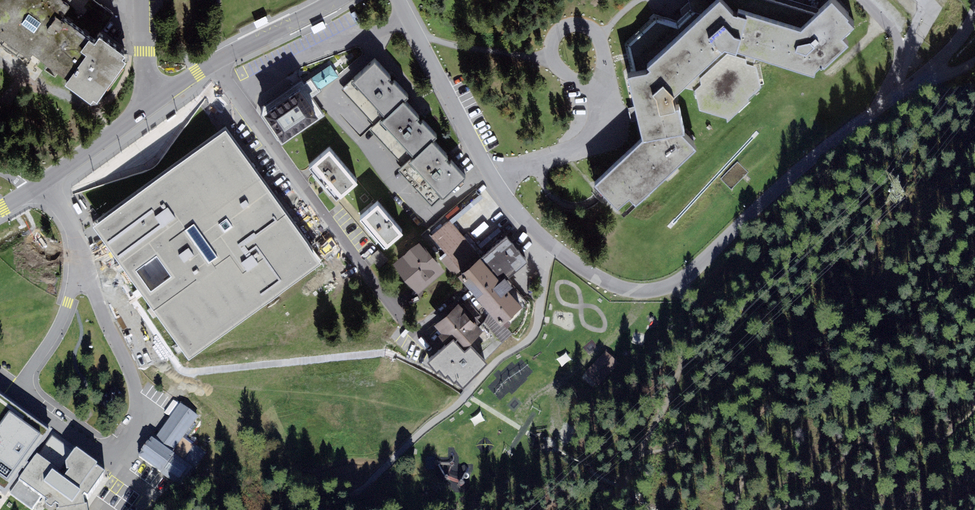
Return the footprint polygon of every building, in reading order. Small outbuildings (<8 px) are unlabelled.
[(23,60),(29,51),(53,68),(63,75),(59,81),(84,99),(87,95),(91,98),(100,85),(108,90),(124,69),(116,63),(120,57),(116,55),(119,51),(94,33),(90,39),(58,15),(67,2),(64,0),(0,0),(0,43),(23,60)] [(634,74),(647,71),(714,0),(691,0),(693,10),(677,26),(657,17),(627,45),(634,74)] [(721,0),(714,0),(647,71),(651,92),(661,81),(672,93),(683,83),(719,50),(705,35),(721,21),(734,35),(745,25),(727,7),(721,0)] [(727,7),(799,28),(814,14),(774,0),(721,0),(727,7)] [(825,35),(814,73),(847,43),(840,36),(853,24),(846,16),(847,15),(833,0),(829,0),(814,14),(799,28),(825,35)] [(745,25),(734,35),(721,21),(705,35),(719,50),(722,47),(755,56),(814,73),(825,35),(799,28),(727,7),(745,25)] [(719,50),(683,83),(695,89),(701,109),(729,115),(763,84),(759,63),(755,56),(722,47),(719,50)] [(374,60),(338,94),(371,129),(402,100),(407,95),(374,60)] [(331,65),(312,77),(320,88),(338,76),(331,65)] [(678,105),(673,106),(670,95),(672,93),(661,81),(651,92),(647,71),(634,74),(627,76),(642,137),(678,130),(683,129),(678,105)] [(300,88),(261,112),(281,143),(320,119),(300,88)] [(371,129),(368,132),(403,168),(432,141),(436,137),(402,100),(371,129)] [(224,126),(89,223),(186,358),(322,260),(224,126)] [(694,146),(678,130),(642,137),(593,183),(616,207),(628,196),(635,203),(694,146)] [(465,176),(432,141),(403,168),(400,170),(434,206),(465,176)] [(330,147),(306,166),(334,199),(357,181),(330,147)] [(378,200),(358,217),(383,246),(403,229),(378,200)] [(450,220),(428,241),(455,275),(481,254),(450,220)] [(481,254),(455,275),(489,312),(502,324),(524,306),(508,289),(512,284),(505,278),(528,260),(506,235),(481,254)] [(417,291),(444,269),(417,241),(393,262),(417,291)] [(482,324),(458,301),(434,323),(446,341),(427,359),(435,368),(438,366),(445,374),(447,372),(453,380),(455,378),(461,386),(512,333),(502,324),(489,312),(482,324)] [(619,367),(605,355),(587,376),(600,388),(619,367)] [(7,493),(52,430),(22,409),(0,393),(0,488),(7,493)] [(169,412),(131,466),(167,488),(210,436),(169,412)] [(84,508),(82,500),(101,475),(93,470),(94,467),(74,452),(63,465),(62,470),(42,496),(51,508),(50,509),(75,509),(84,508)] [(29,486),(42,496),(62,470),(48,460),(29,486)]
